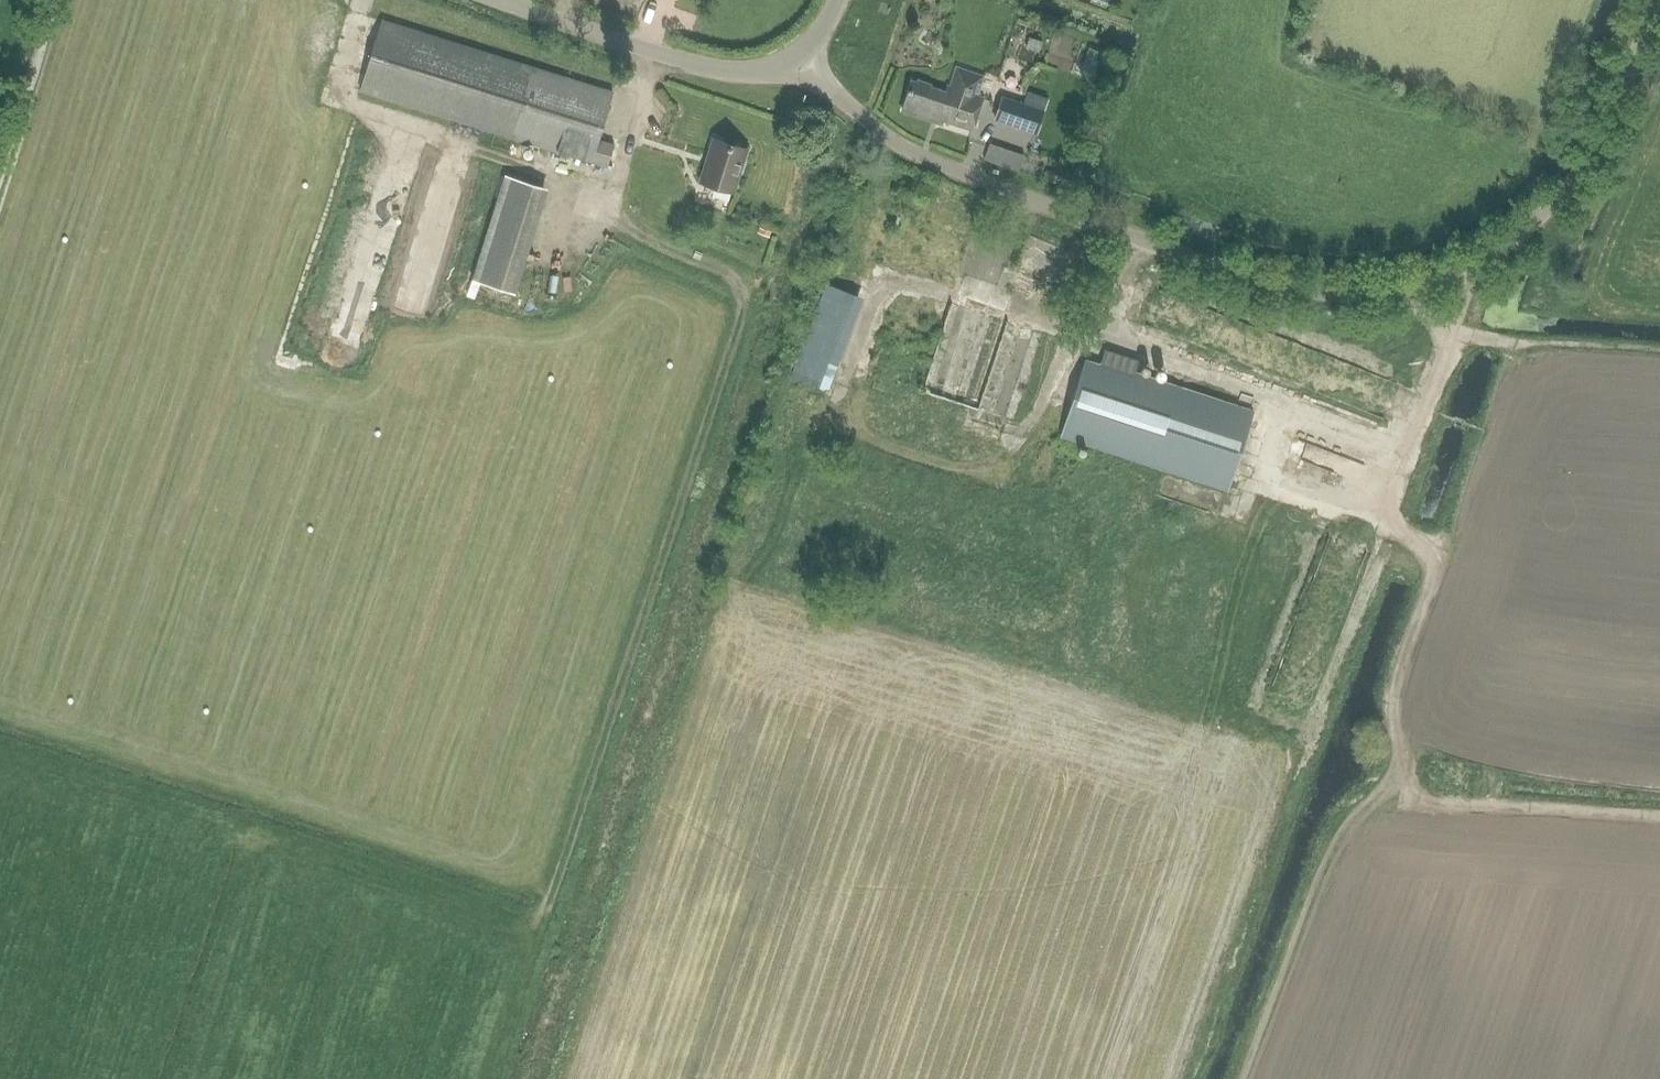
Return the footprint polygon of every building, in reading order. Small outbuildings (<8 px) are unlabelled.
[(607,166),(614,144),(598,139),(613,92),(382,20),(361,89),(607,166)] [(1050,63),(1075,69),(1082,38),(1058,31),(1050,63)] [(1102,73),(1109,47),(1093,43),(1086,68),(1102,73)] [(984,76),(956,66),(949,85),(947,85),(945,91),(911,80),(902,109),(938,121),(939,118),(973,129),(983,96),(978,95),(984,76)] [(1037,133),(1048,100),(1026,92),(1022,103),(1002,96),(994,118),(1037,133)] [(734,194),(749,147),(713,136),(698,183),(734,194)] [(1019,170),(1024,156),(990,144),(985,158),(1019,170)] [(516,293),(549,188),(505,174),(472,279),(516,293)] [(355,332),(375,293),(354,282),(333,321),(355,332)] [(826,388),(836,363),(861,297),(826,283),(791,373),(826,388)] [(957,299),(931,390),(1020,415),(1034,367),(1036,367),(1048,325),(957,299)] [(1105,350),(1100,366),(1087,362),(1065,431),(1232,484),(1253,415),(1134,377),(1139,360),(1105,350)]
